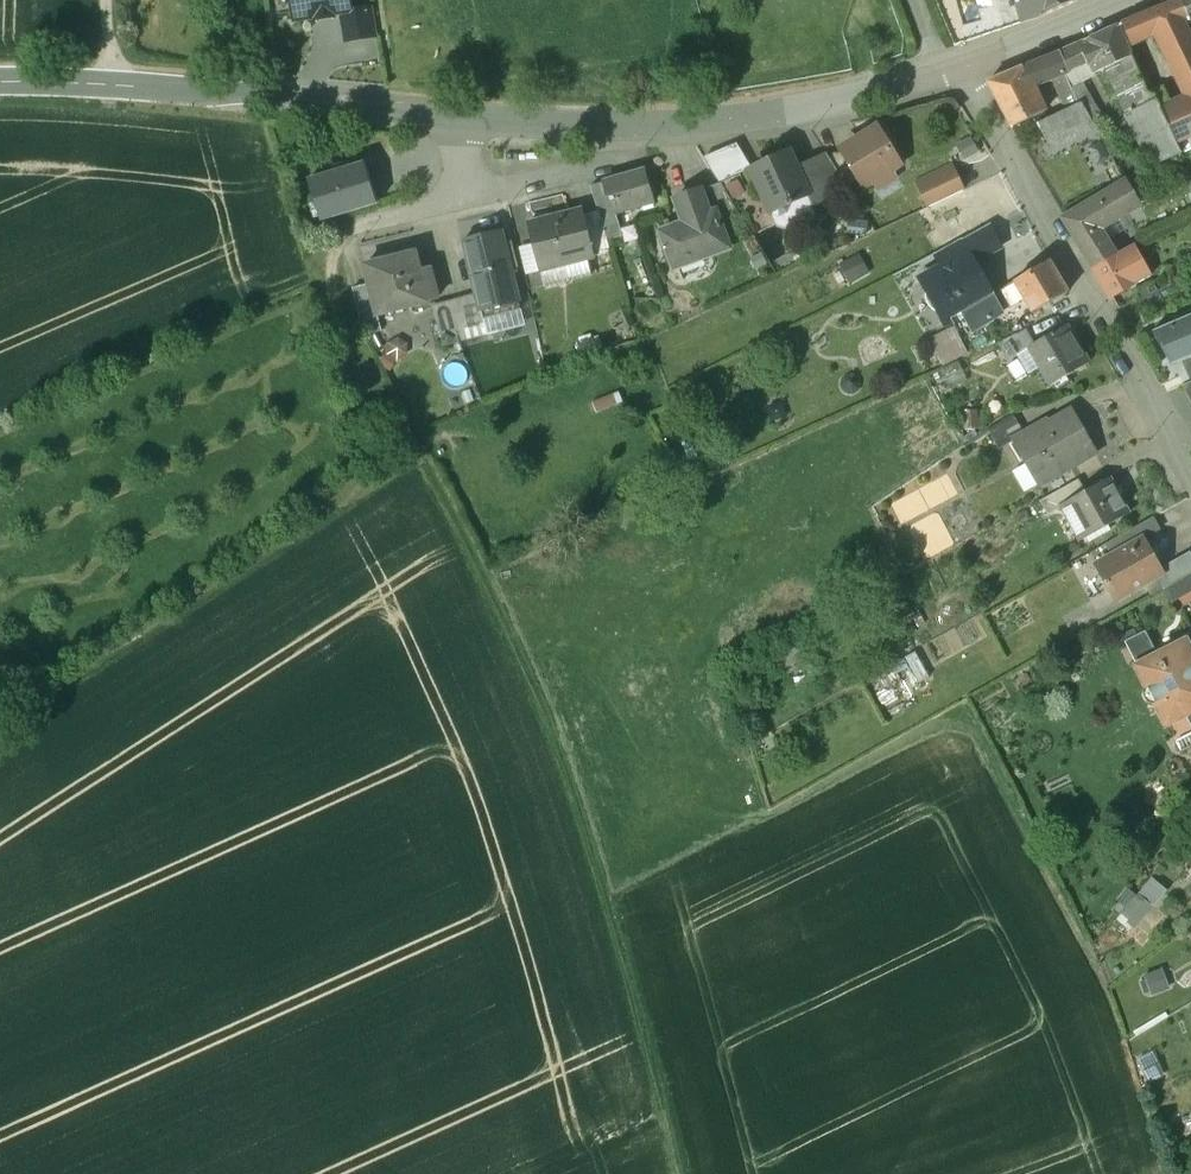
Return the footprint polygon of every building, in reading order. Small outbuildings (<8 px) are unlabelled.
[(297,20),(342,13),(351,11),(349,0),(294,0),(297,20)] [(1022,23),(1042,17),(1080,0),(1015,0),(1022,23)] [(1147,14),(1173,67),(1176,66),(1190,58),(1190,31),(1188,20),(1181,0),(1180,0),(1147,14)] [(1188,20),(1190,19),(1190,0),(1181,0),(1188,20)] [(351,11),(342,13),(346,41),(374,36),(370,8),(351,11)] [(1118,27),(1077,44),(1087,65),(1089,64),(1092,72),(1095,73),(1118,62),(1130,55),(1118,27)] [(1060,52),(988,82),(1011,128),(1043,113),(1031,87),(1052,79),(1066,110),(1035,125),(1050,150),(1081,135),(1079,130),(1093,123),(1081,103),(1068,72),(1060,52)] [(1177,144),(1156,97),(1151,95),(1148,93),(1130,55),(1118,62),(1125,84),(1117,88),(1141,137),(1123,146),(1137,175),(1181,154),(1177,144)] [(1176,66),(1190,95),(1190,58),(1176,66)] [(1100,120),(1082,85),(1078,86),(1070,71),(1068,72),(1081,103),(1093,123),(1100,120)] [(1173,106),(1165,89),(1151,95),(1156,97),(1177,144),(1190,138),(1190,98),(1173,106)] [(878,128),(841,150),(864,187),(872,182),(891,170),(900,165),(878,128)] [(825,152),(795,166),(807,194),(805,195),(810,207),(848,189),(825,152)] [(788,153),(750,170),(768,211),(771,210),(772,213),(778,215),(786,212),(787,206),(791,204),(790,202),(805,195),(807,194),(795,166),(788,153)] [(364,164),(309,181),(321,221),(377,204),(364,164)] [(951,167),(916,184),(927,207),(962,191),(951,167)] [(891,170),(872,182),(878,191),(896,179),(891,170)] [(637,173),(604,183),(613,213),(614,213),(646,203),(637,173)] [(1124,181),(1113,186),(1114,189),(1085,206),(1099,229),(1139,206),(1124,181)] [(613,213),(604,183),(590,187),(598,210),(607,240),(621,235),(614,213),(613,213)] [(737,211),(719,183),(701,189),(710,213),(716,211),(718,218),(737,211)] [(701,189),(674,200),(682,224),(659,232),(672,268),(729,246),(718,218),(716,211),(710,213),(701,189)] [(1099,229),(1085,206),(1063,219),(1093,268),(1115,256),(1107,243),(1099,229)] [(582,209),(529,222),(542,269),(543,269),(547,284),(593,272),(589,257),(595,255),(584,214),(582,209)] [(598,210),(584,214),(595,255),(610,250),(607,240),(598,210)] [(944,249),(934,255),(942,269),(966,256),(993,241),(985,227),(970,235),(944,249)] [(1134,227),(1107,243),(1115,256),(1132,247),(1144,242),(1134,227)] [(504,245),(501,233),(464,242),(476,294),(483,323),(498,319),(501,328),(522,323),(510,271),(517,269),(511,243),(504,245)] [(937,237),(922,245),(929,257),(934,255),(944,249),(937,237)] [(1132,247),(1115,256),(1093,268),(1110,298),(1149,278),(1132,247)] [(415,254),(365,266),(370,284),(378,314),(433,300),(436,294),(429,269),(419,271),(415,254)] [(990,297),(966,256),(942,269),(922,281),(929,292),(927,301),(931,308),(940,311),(946,323),(960,315),(990,297)] [(1049,261),(1015,282),(1033,313),(1068,293),(1049,261)] [(370,284),(354,288),(362,318),(378,314),(370,284)] [(1162,302),(1155,289),(1136,300),(1142,310),(1162,302)] [(483,323),(476,294),(450,301),(456,331),(460,341),(475,337),(477,348),(488,345),(485,332),(483,323)] [(990,297),(960,315),(970,331),(1002,312),(992,295),(990,297)] [(450,301),(429,306),(436,336),(448,333),(451,343),(460,341),(456,331),(450,301)] [(1152,332),(1171,367),(1190,358),(1190,316),(1152,332)] [(485,332),(501,328),(498,319),(483,323),(485,332)] [(1035,345),(1030,349),(1051,385),(1089,362),(1067,327),(1035,345)] [(968,355),(953,329),(931,340),(944,366),(968,355)] [(1026,330),(998,346),(1008,362),(1030,349),(1035,345),(1026,330)] [(1181,386),(1190,404),(1190,382),(1181,386)] [(1070,410),(1046,423),(1045,421),(1024,434),(1013,440),(1039,485),(1095,453),(1070,410)] [(1024,434),(1012,413),(988,430),(999,448),(1013,440),(1024,434)] [(1085,492),(1058,507),(1060,510),(1077,542),(1127,512),(1109,479),(1085,492)] [(1078,480),(1039,502),(1047,517),(1060,510),(1058,507),(1085,492),(1078,480)] [(1149,520),(1105,544),(1112,557),(1144,540),(1157,534),(1149,520)] [(1112,557),(1097,565),(1116,599),(1156,577),(1163,574),(1160,569),(1144,540),(1112,557)] [(1160,569),(1163,574),(1156,577),(1163,590),(1190,574),(1190,555),(1190,553),(1160,569)] [(1163,590),(1171,604),(1190,593),(1190,574),(1163,590)] [(1155,650),(1145,633),(1126,643),(1148,685),(1144,689),(1143,693),(1143,698),(1146,702),(1149,705),(1154,706),(1159,706),(1168,725),(1185,716),(1190,729),(1190,631),(1155,650)] [(1175,744),(1180,754),(1190,748),(1190,735),(1175,744)] [(1103,908),(1127,931),(1166,890),(1150,875),(1133,893),(1124,886),(1103,908)]
